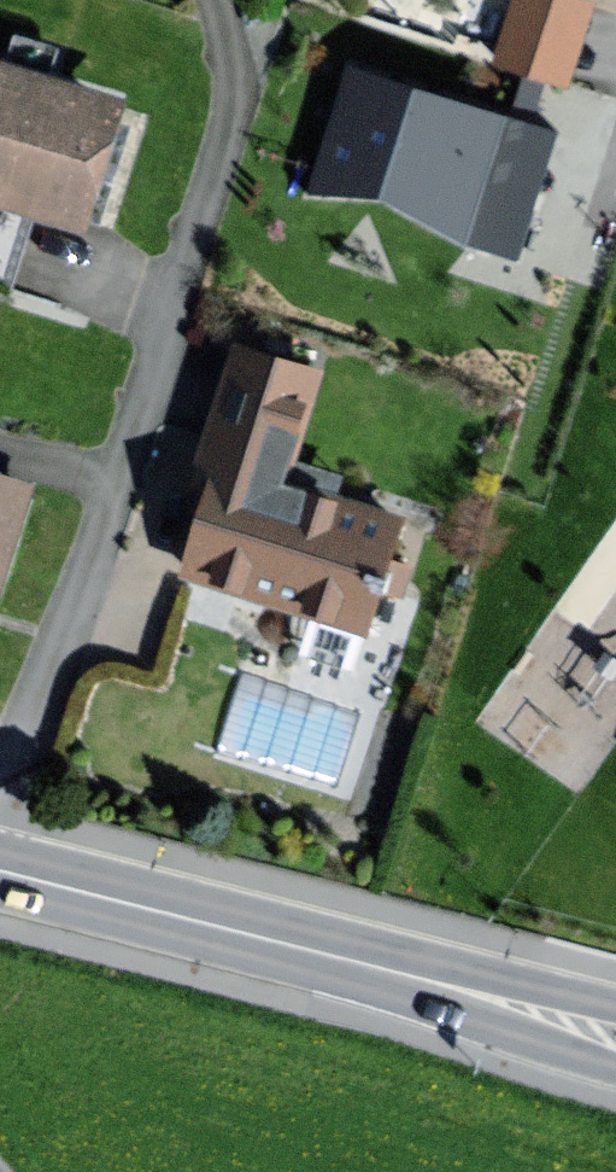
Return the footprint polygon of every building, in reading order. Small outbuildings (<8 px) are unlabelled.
[(567,0),(519,0),(497,69),(570,91),(596,9),(567,0)] [(568,126),(352,54),(303,201),(384,196),(518,277),(568,126)] [(0,67),(0,207),(86,235),(128,108),(0,67)] [(315,375),(239,351),(184,525),(202,531),(189,572),(364,627),(398,522),(281,485),(315,375)] [(0,482),(0,609),(36,493),(0,482)]
